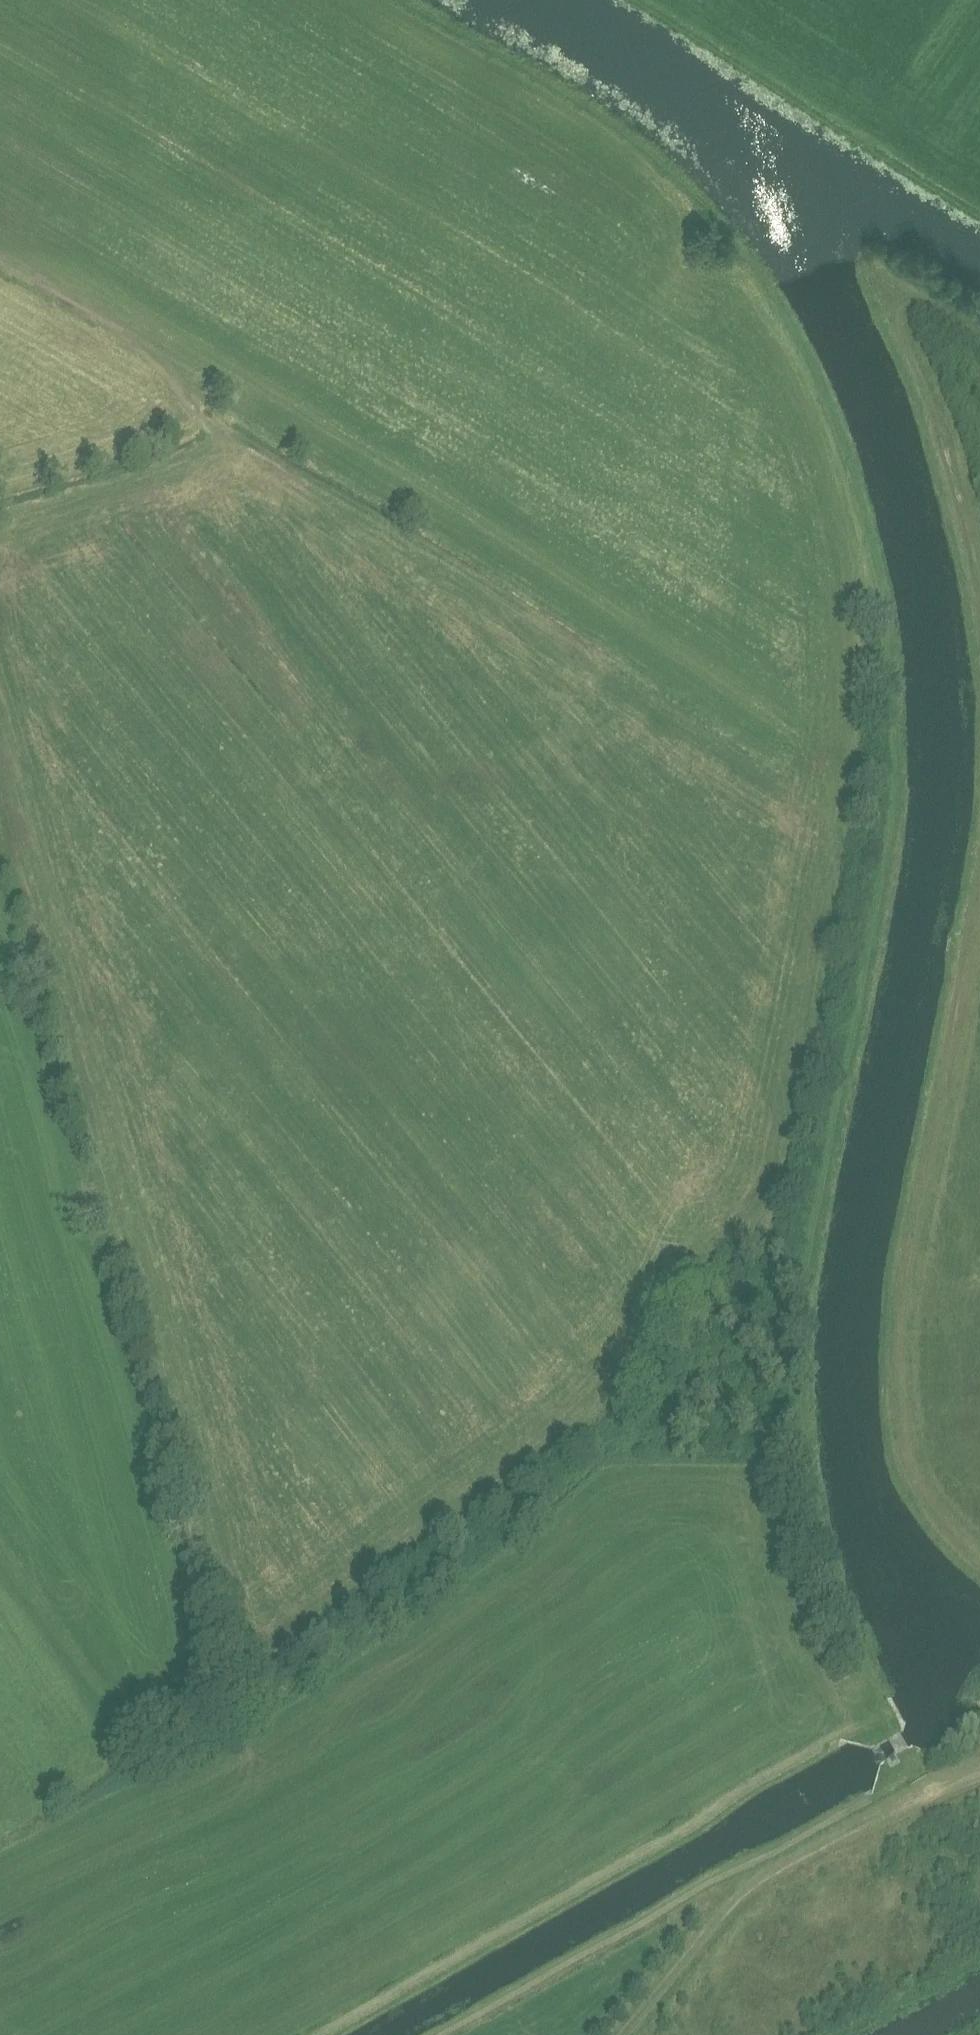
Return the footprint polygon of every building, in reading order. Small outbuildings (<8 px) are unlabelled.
[(898,1759),(891,1762),(894,1767),(900,1764),(898,1759)]
